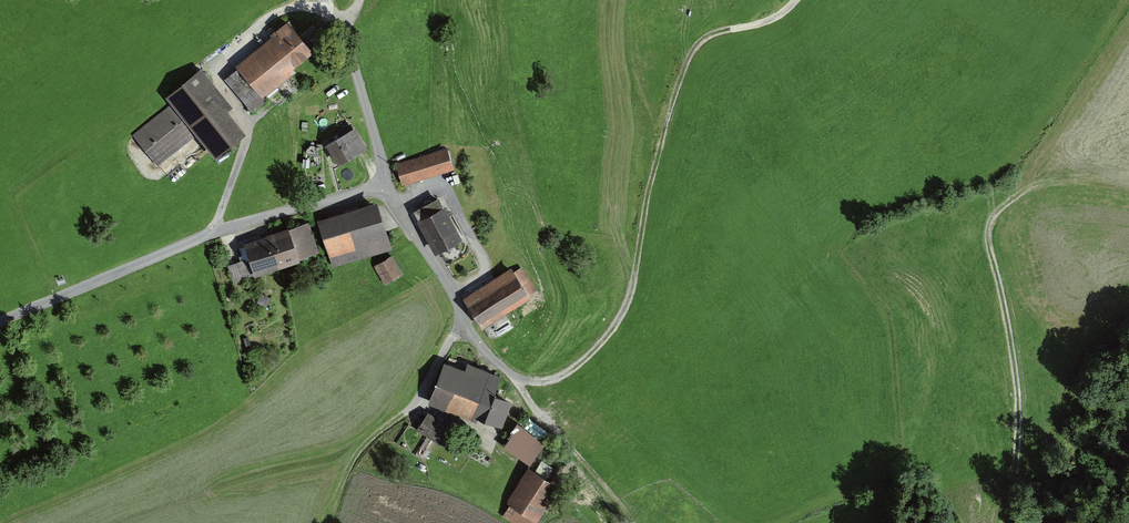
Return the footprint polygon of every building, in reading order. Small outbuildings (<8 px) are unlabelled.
[(314,53),(286,23),(238,67),(264,98),(314,53)] [(236,107),(201,65),(167,94),(175,104),(136,136),(160,165),(197,134),(217,157),(247,132),(230,112),(236,107)] [(357,127),(327,146),(339,166),(369,147),(357,127)] [(448,148),(398,164),(405,186),(455,170),(448,148)] [(415,212),(436,253),(461,240),(440,199),(415,212)] [(334,268),(393,249),(378,203),(319,222),(334,268)] [(256,276),(320,253),(310,223),(245,246),(256,276)] [(375,267),(385,286),(404,276),(394,257),(375,267)] [(245,261),(230,267),(235,280),(249,274),(245,261)] [(512,270),(464,299),(481,327),(529,298),(512,270)] [(494,395),(501,378),(469,364),(466,372),(445,363),(428,405),(482,427),(485,421),(501,427),(512,402),(494,395)] [(458,433),(430,415),(419,431),(447,450),(458,433)] [(545,444),(518,424),(503,444),(530,464),(545,444)] [(527,466),(501,517),(511,522),(532,522),(534,519),(540,522),(561,483),(527,466)]
